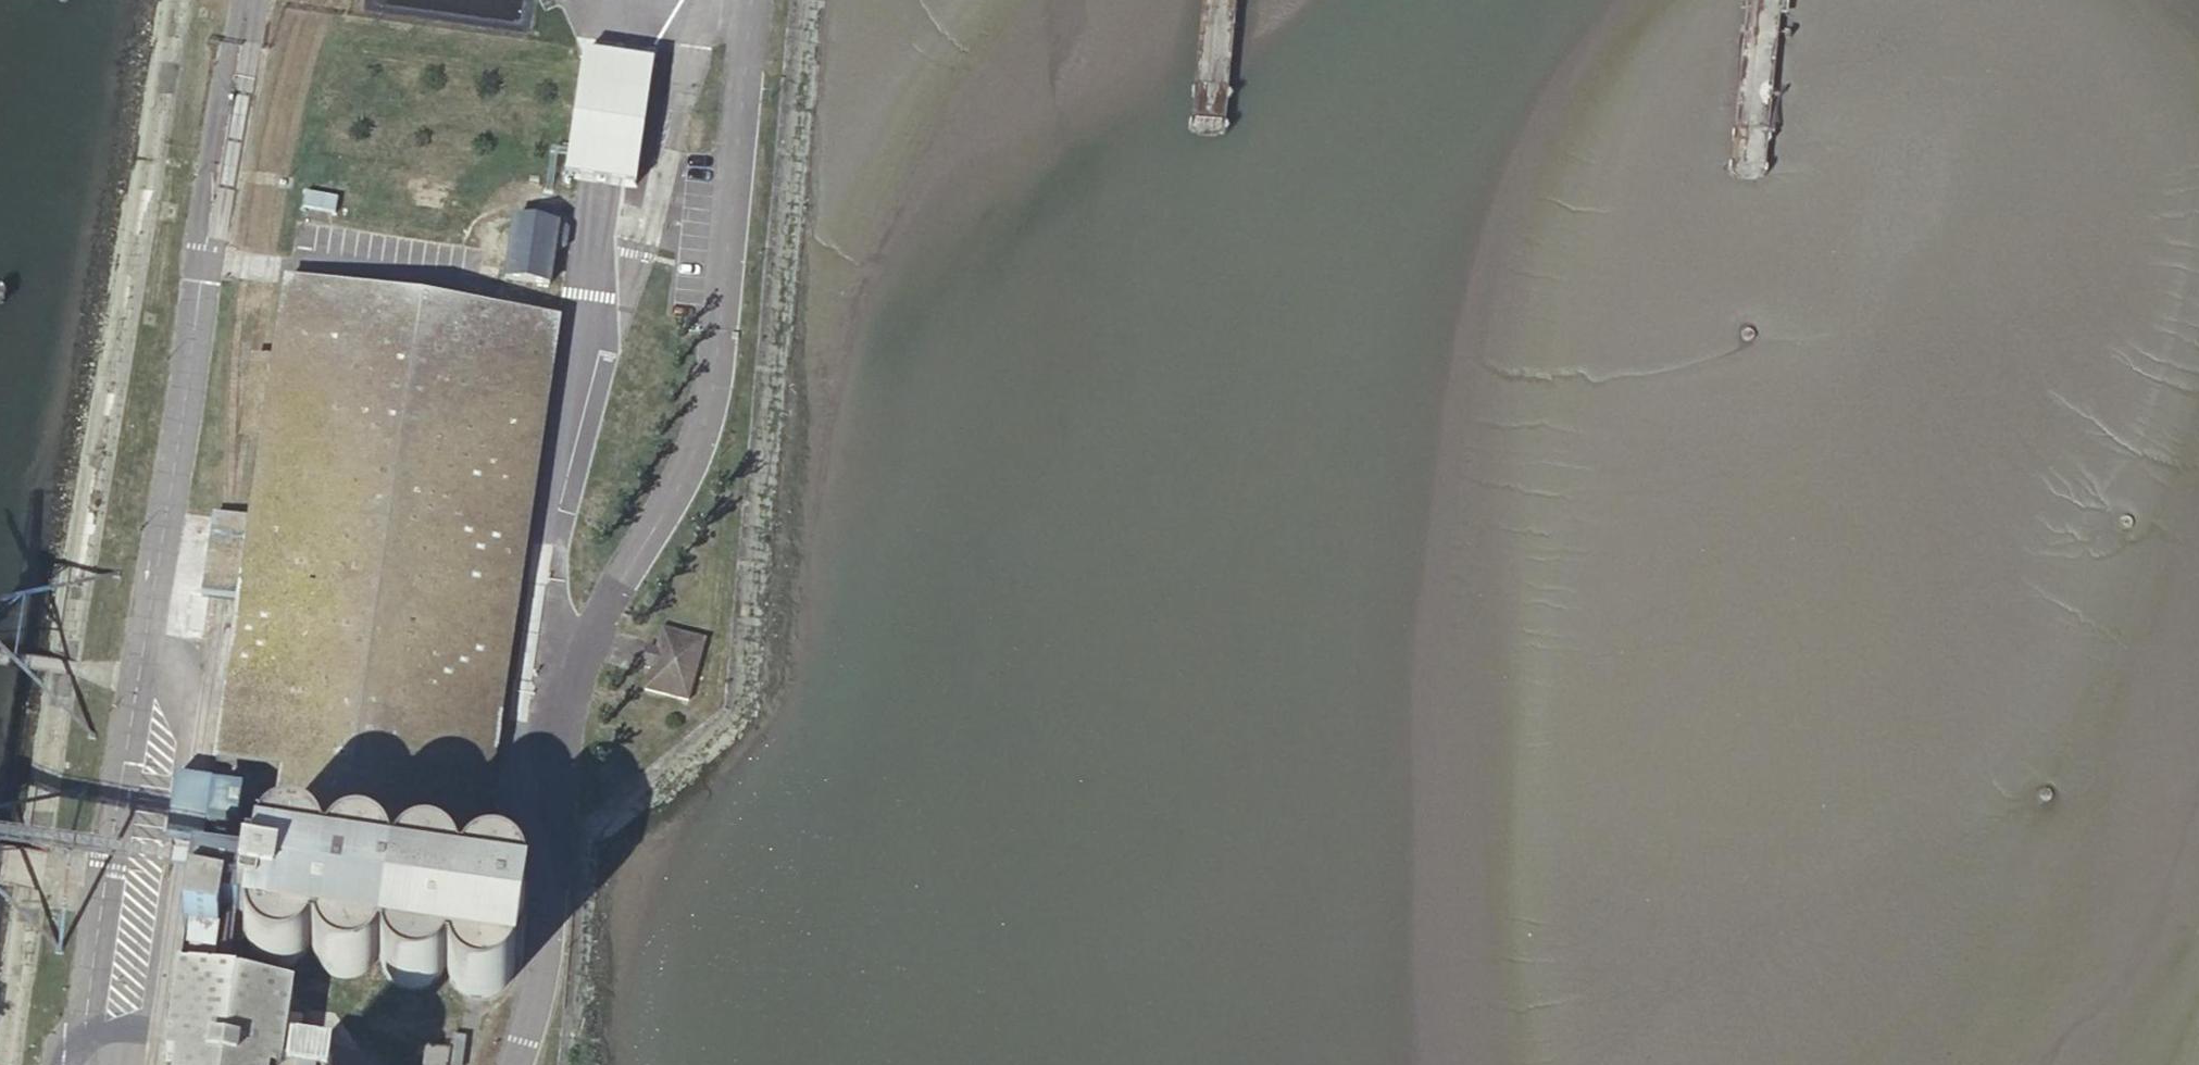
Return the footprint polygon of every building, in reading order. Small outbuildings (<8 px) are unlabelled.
[(554,235),(571,238),(574,224),(556,222),(554,235)] [(531,232),(522,291),(566,298),(575,238),(531,232)] [(575,238),(571,265),(575,266),(581,261),(584,245),(579,239),(575,238)] [(569,331),(295,289),(210,828),(284,840),(264,859),(259,890),(255,917),(251,941),(252,946),(252,950),(255,956),(257,961),(260,964),(266,968),(274,972),(281,974),(285,974),(289,974),(294,973),(300,970),(306,966),(309,962),(313,957),(317,957),(319,962),(321,967),(324,970),(327,974),(331,977),(335,980),(340,981),(344,982),(349,983),(354,983),(358,982),(363,981),(367,979),(371,976),(375,973),(378,969),(380,965),(382,963),(384,963),(385,967),(386,971),(388,976),(390,980),(393,983),(397,986),(400,989),(405,991),(409,992),(413,993),(418,993),(423,993),(427,992),(432,990),(435,988),(439,985),(442,982),(445,978),(447,974),(456,975),(456,978),(458,985),(461,990),(463,992),(483,873),(569,331)] [(663,707),(720,723),(718,658),(678,648),(672,667),(665,665),(659,690),(666,692),(663,707)] [(484,872),(483,873),(463,992),(467,995),(470,997),(474,999),(478,1000),(482,1001),(486,1001),(491,1001),(495,1000),(500,997),(504,995),(507,992),(510,989),(512,985),(514,982),(515,978),(528,893),(527,890),(525,886),(523,882),(520,879),(517,876),(514,873),(510,871),(506,870),(497,869),(493,869),(488,870),(484,872)] [(194,941),(221,944),(225,913),(255,917),(259,890),(193,879),(190,907),(185,939),(194,941)] [(189,965),(184,993),(202,996),(207,967),(219,969),(221,944),(194,941),(192,965),(189,965)] [(179,992),(168,1064),(280,1064),(289,1009),(202,996),(184,993),(179,992)] [(447,1057),(427,1054),(425,1064),(446,1064),(447,1057)]
